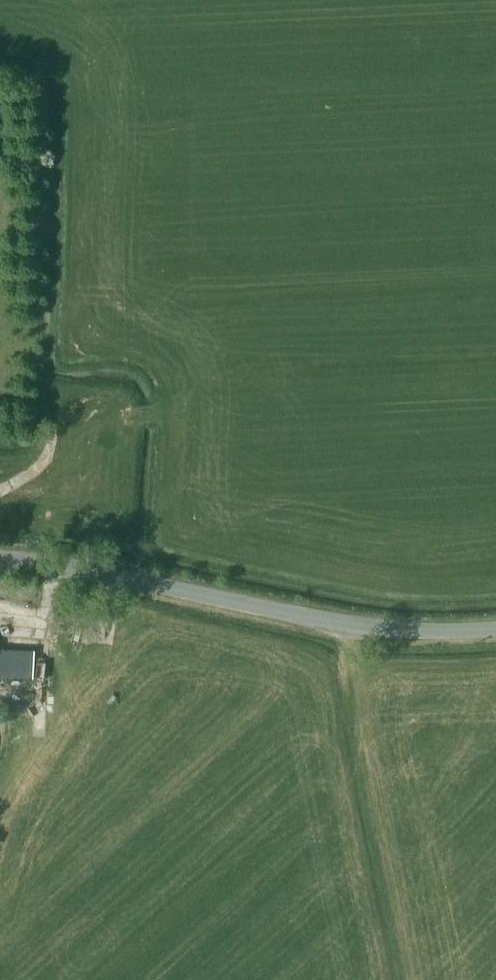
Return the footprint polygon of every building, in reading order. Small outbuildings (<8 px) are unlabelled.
[(0,648),(0,676),(33,678),(34,650),(0,648)]
